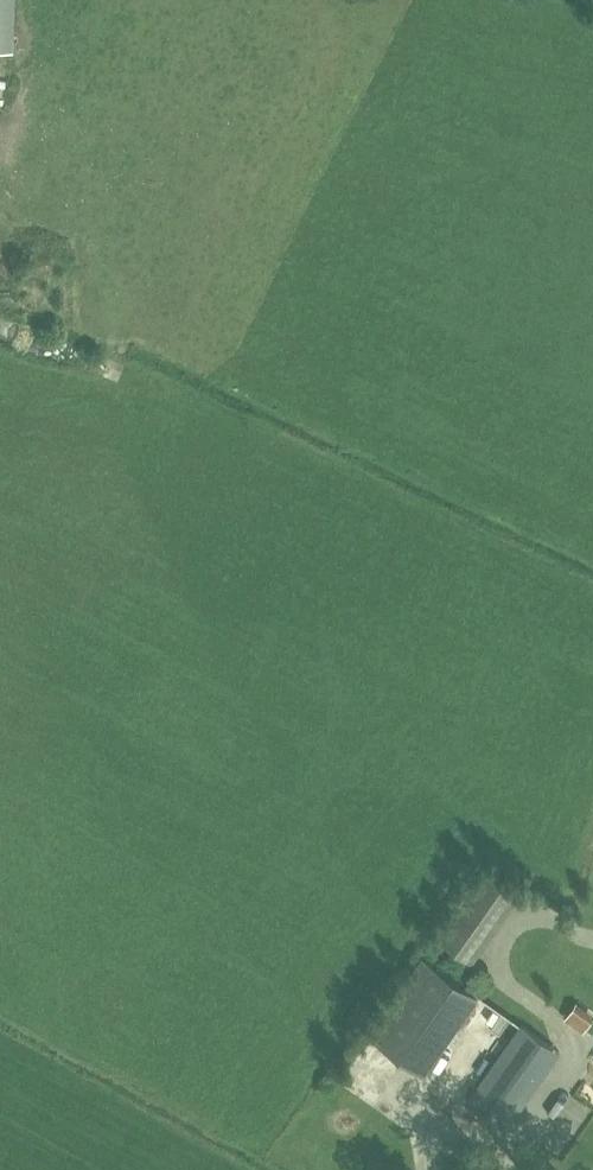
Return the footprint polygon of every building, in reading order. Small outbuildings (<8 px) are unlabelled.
[(7,49),(9,0),(0,0),(0,49),(7,49)] [(517,886),(488,866),(439,936),(468,956),(517,886)] [(371,1032),(426,1070),(480,993),(425,955),(371,1032)] [(576,1006),(569,1017),(586,1029),(592,1019),(592,1018),(576,1006)] [(556,1047),(523,1024),(469,1101),(502,1124),(556,1047)]
